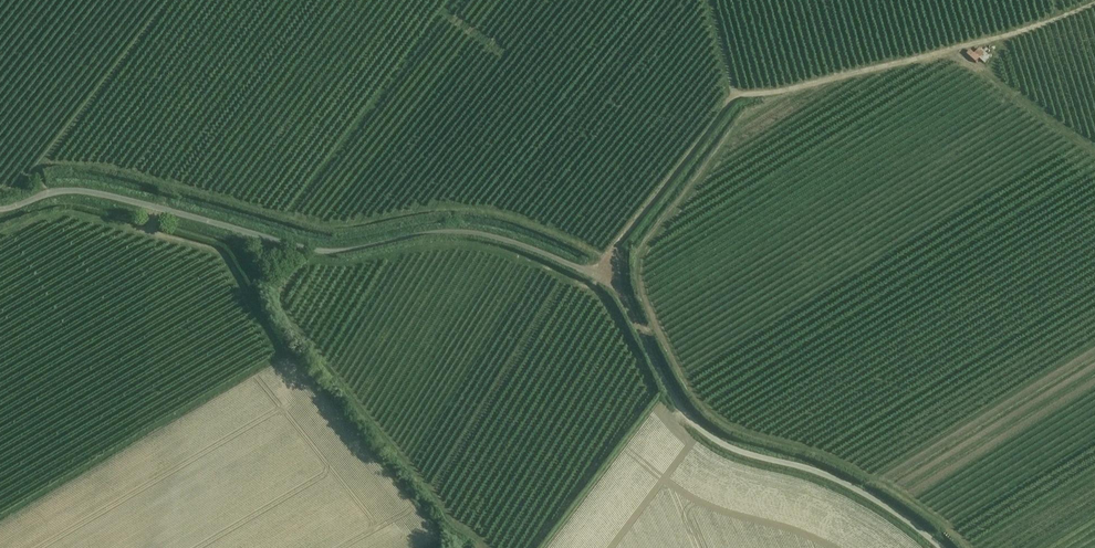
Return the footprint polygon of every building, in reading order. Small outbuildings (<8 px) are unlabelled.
[(980,60),(970,51),(966,55),(976,64),(980,60)]
